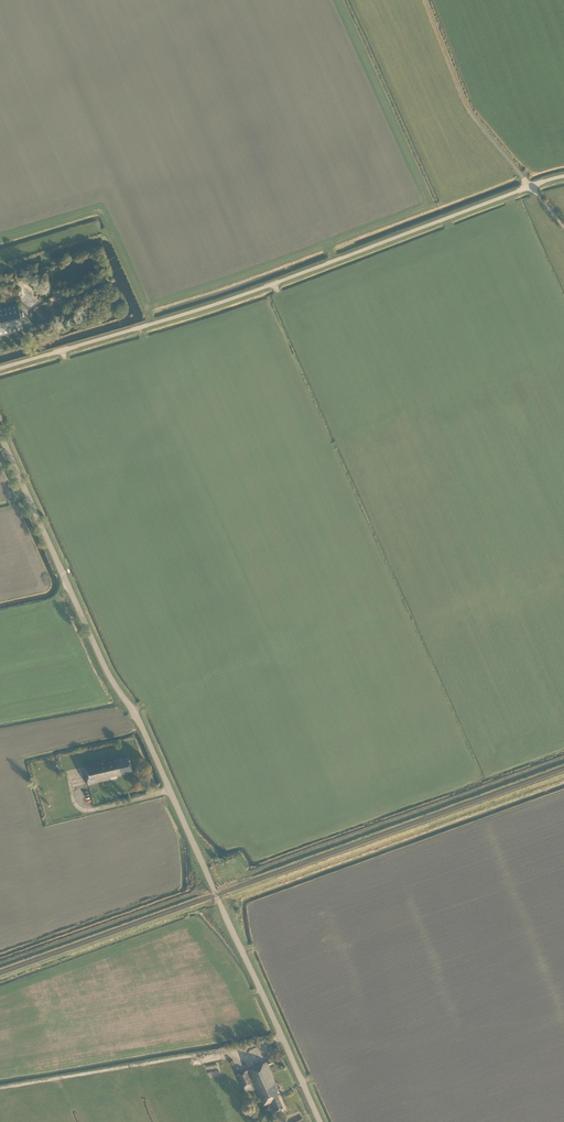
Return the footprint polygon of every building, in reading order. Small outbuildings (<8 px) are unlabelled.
[(117,758),(117,756),(83,765),(88,785),(117,778),(117,776),(125,773),(125,772),(132,770),(129,757),(122,759),(121,758),(117,758)] [(278,1089),(266,1062),(237,1075),(245,1093),(255,1088),(263,1105),(272,1101),(276,1110),(277,1113),(282,1111),(280,1108),(283,1107),(277,1095),(279,1094),(277,1090),(278,1089)]
